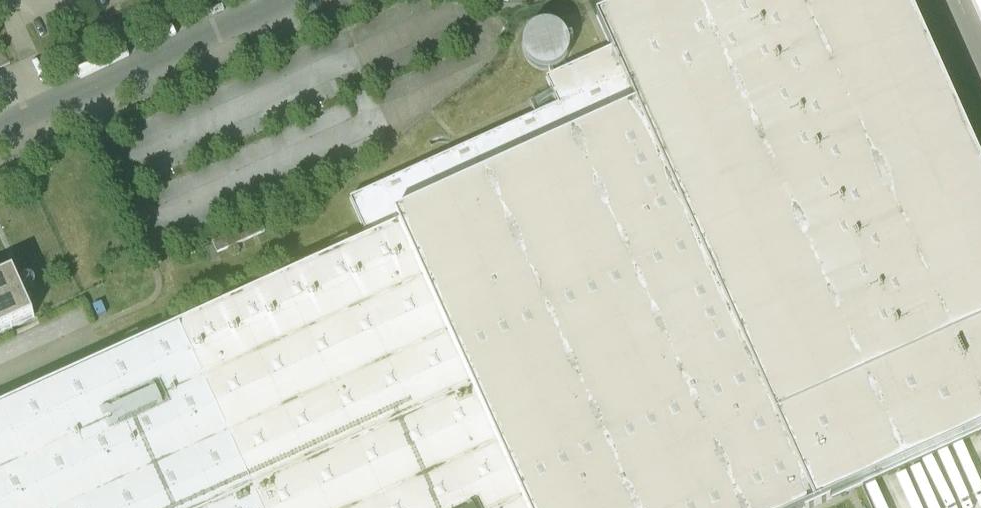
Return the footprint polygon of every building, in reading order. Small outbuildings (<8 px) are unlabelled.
[(538,507),(817,507),(980,435),(980,136),(920,0),(639,0),(609,13),(626,53),(650,106),(406,215),(413,230),(538,507)] [(650,106),(626,53),(556,85),(568,112),(357,207),(376,247),(413,230),(406,215),(650,106)] [(413,230),(376,247),(0,421),(0,507),(538,507),(413,230)] [(47,323),(20,269),(0,278),(0,345),(47,323)]
